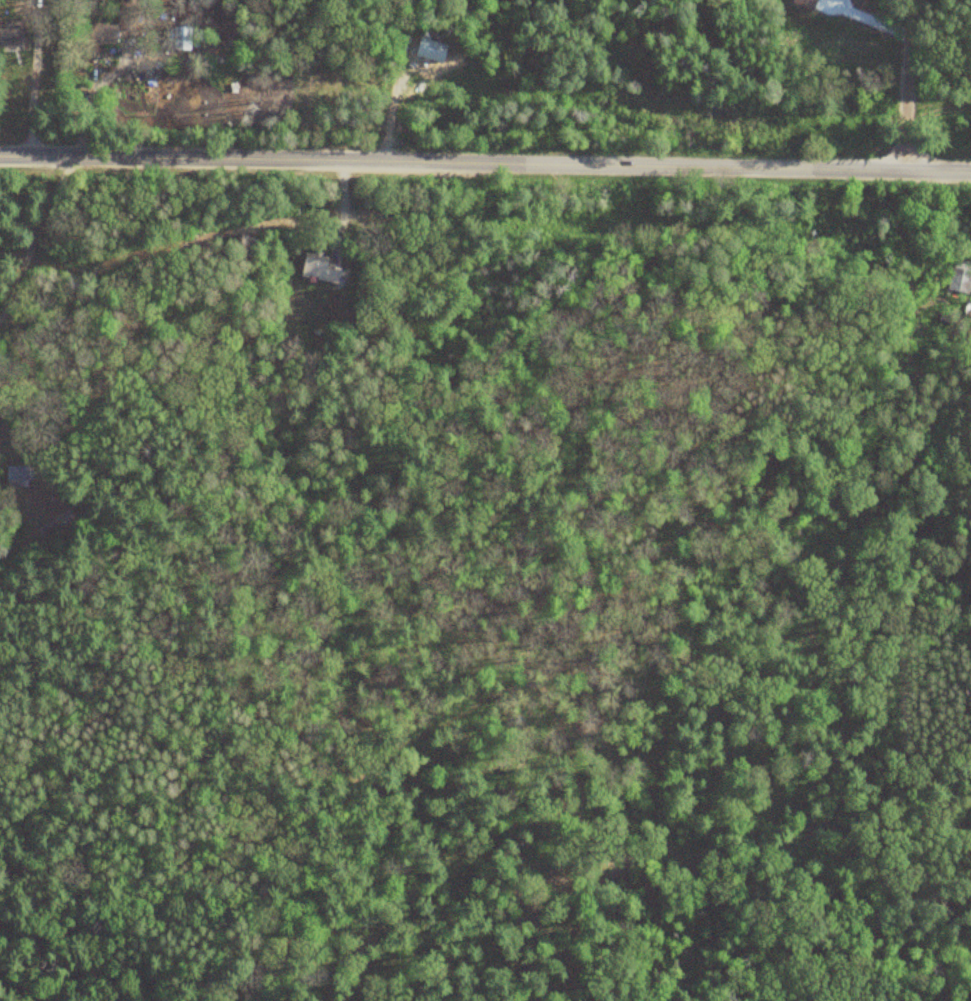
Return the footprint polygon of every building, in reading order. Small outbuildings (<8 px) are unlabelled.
[(19,49),(19,26),(0,26),(0,49),(19,49)] [(97,54),(97,45),(114,45),(114,26),(84,26),(84,54),(97,54)] [(326,257),(301,253),(297,277),(336,284),(338,271),(324,268),(326,257)] [(32,466),(4,466),(4,483),(32,483),(32,466)]
